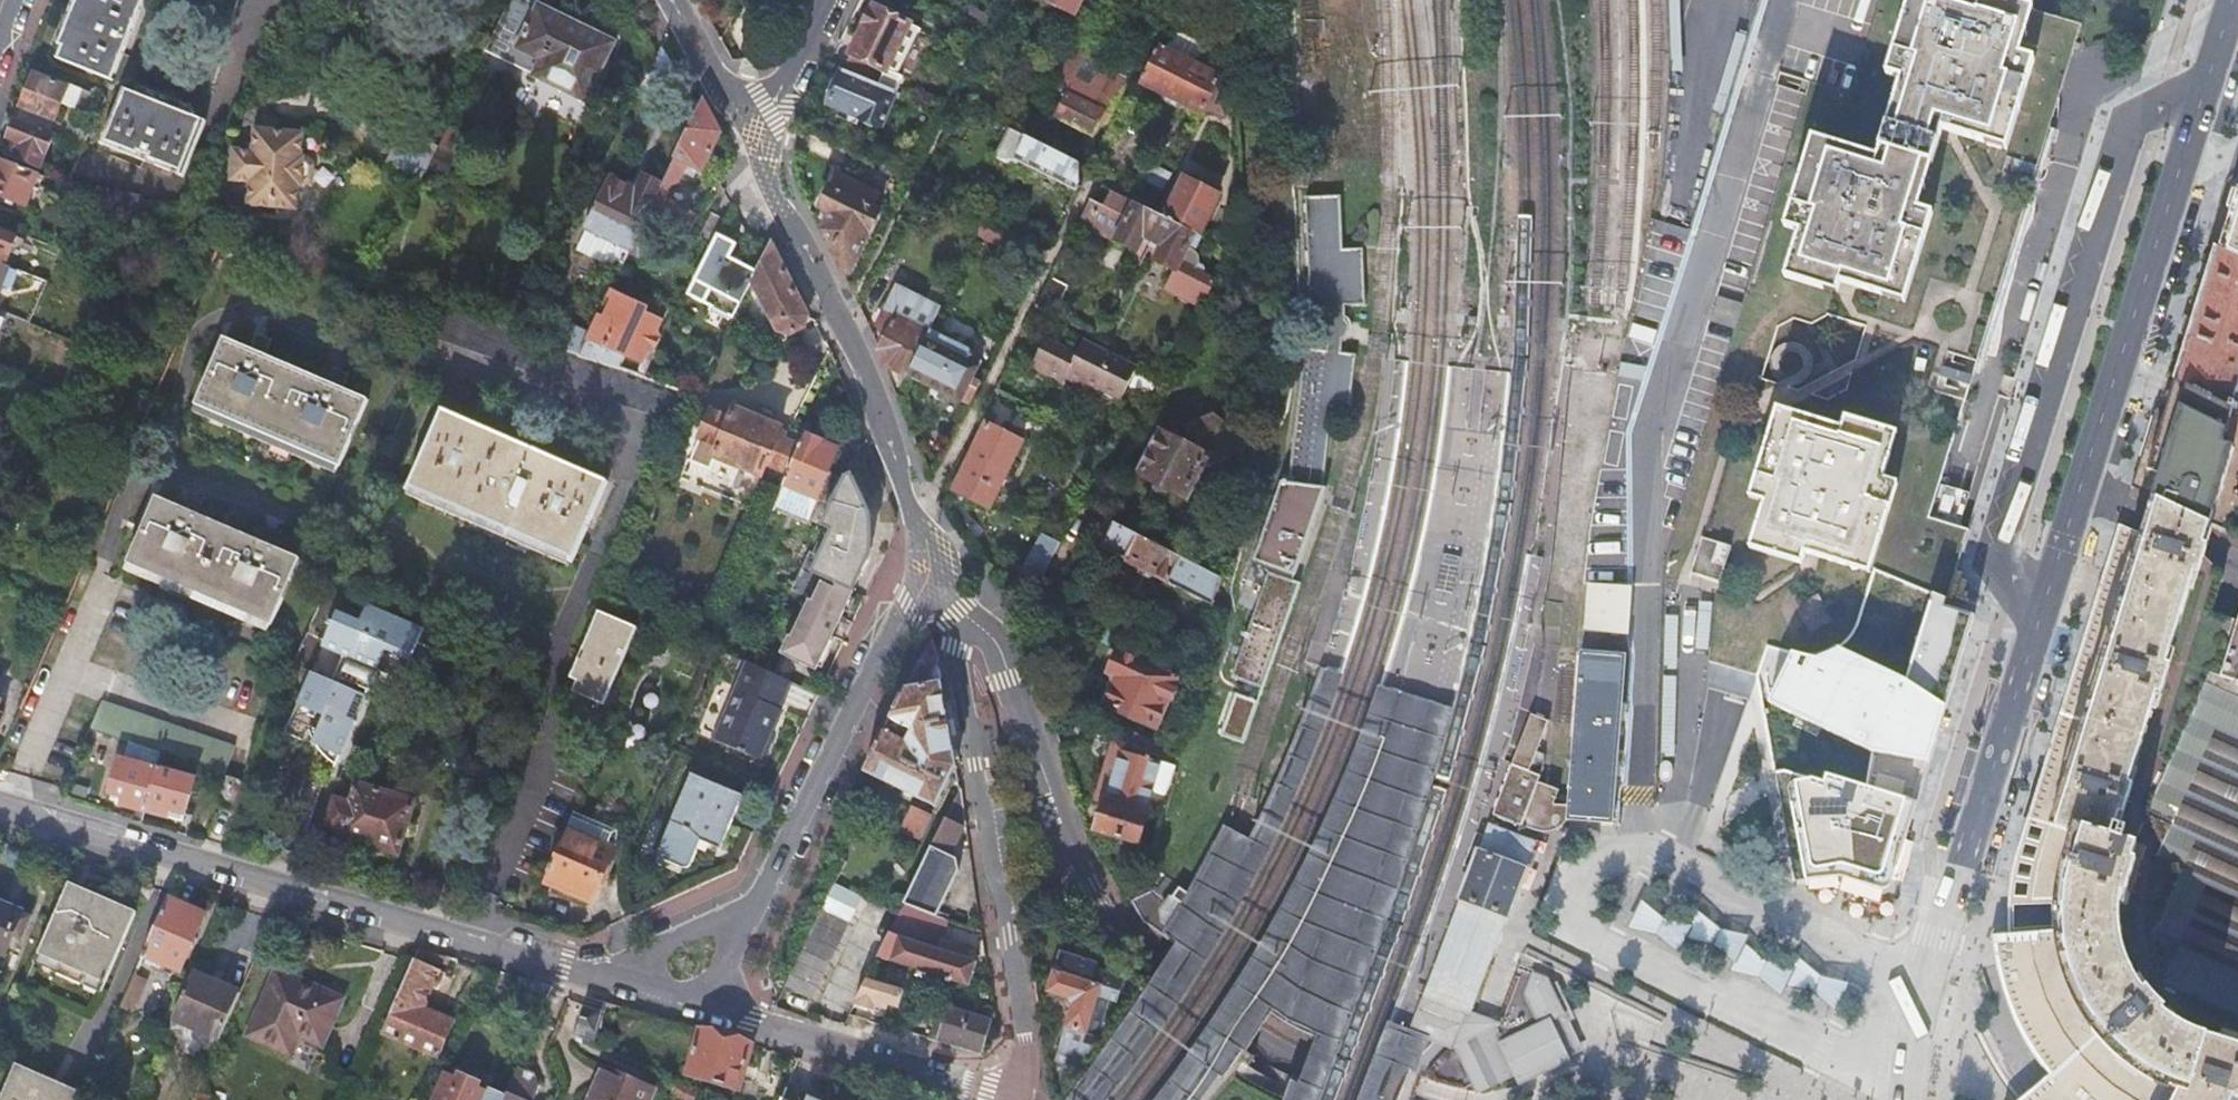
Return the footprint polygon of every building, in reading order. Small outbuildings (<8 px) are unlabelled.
[(62,44),(61,44),(60,46),(64,47),(60,58),(58,58),(58,60),(115,83),(116,80),(115,80),(146,0),(79,0),(62,44)] [(239,0),(209,0),(185,85),(212,91),(239,0)] [(1094,8),(1095,7),(1098,0),(1042,0),(1077,17),(1084,2),(1094,8)] [(1858,68),(1850,93),(1845,94),(1806,84),(1802,98),(1772,200),(1741,303),(1734,328),(1709,410),(1699,443),(1663,563),(1661,571),(1663,572),(1663,571),(1731,592),(1709,666),(1740,675),(1751,678),(1756,680),(1765,652),(1767,646),(1781,650),(1808,655),(1828,652),(1850,636),(1859,621),(1865,601),(1873,576),(1874,573),(1875,569),(1907,585),(1946,598),(1968,529),(1928,517),(1959,419),(1985,334),(2013,245),(2050,125),(2055,110),(2073,51),(2081,24),(2033,10),(2035,0),(1877,0),(1858,68)] [(512,65),(587,100),(614,44),(539,8),(512,65)] [(876,8),(845,71),(879,84),(885,72),(888,73),(892,65),(909,31),(911,25),(876,8)] [(909,31),(892,65),(901,69),(917,35),(909,31)] [(1220,76),(1158,45),(1141,80),(1202,111),(1205,106),(1214,86),(1220,76)] [(1113,115),(1131,77),(1103,64),(1092,84),(1076,76),(1068,93),(1069,94),(1058,114),(1096,133),(1107,112),(1113,115)] [(879,84),(845,71),(831,105),(883,127),(898,92),(879,84)] [(88,91),(71,84),(70,87),(36,74),(22,109),(56,122),(64,104),(80,111),(88,91)] [(1214,86),(1205,106),(1223,115),(1233,96),(1214,86)] [(102,146),(104,147),(104,146),(182,178),(182,179),(184,180),(207,123),(205,122),(205,123),(194,118),(196,114),(194,113),(193,114),(142,93),(143,91),(140,90),(138,95),(128,91),(128,90),(126,89),(102,146)] [(721,135),(703,100),(675,160),(674,160),(661,186),(668,189),(679,183),(684,173),(693,177),(696,170),(702,173),(721,135)] [(53,136),(17,122),(10,140),(19,144),(14,157),(40,168),(53,136)] [(249,185),(247,208),(296,212),(299,189),(305,189),(312,183),(313,168),(308,160),(302,160),(304,136),(254,131),(252,154),(233,152),(231,183),(249,185)] [(439,148),(403,131),(386,166),(422,183),(439,148)] [(1081,181),(1082,166),(1082,164),(1028,137),(1017,161),(1077,191),(1081,181)] [(2,160),(0,164),(0,196),(25,206),(38,174),(2,160)] [(823,234),(843,273),(852,273),(882,212),(871,207),(878,192),(838,173),(821,207),(832,213),(823,234)] [(652,205),(661,186),(644,178),(637,191),(613,180),(590,230),(631,250),(635,240),(645,220),(649,211),(652,205)] [(1166,218),(1195,233),(1200,235),(1220,195),(1186,179),(1166,218)] [(146,198),(68,181),(67,185),(55,209),(124,223),(157,226),(176,233),(182,217),(145,202),(146,198)] [(2237,190),(2218,250),(2237,259),(2237,190)] [(1145,239),(1153,243),(1165,218),(1153,212),(1136,203),(1114,192),(1113,192),(1113,191),(1105,208),(1092,201),(1080,224),(1117,242),(1138,253),(1145,239)] [(1340,200),(1306,201),(1307,328),(1287,485),(1322,491),(1332,414),(1349,415),(1356,359),(1341,356),(1344,308),(1362,307),(1362,253),(1341,253),(1340,200)] [(688,234),(694,222),(662,204),(660,209),(656,215),(660,217),(688,234)] [(656,215),(660,209),(652,205),(649,211),(656,215)] [(656,225),(660,217),(656,215),(649,211),(645,220),(656,225)] [(733,318),(735,314),(746,293),(745,292),(751,280),(755,273),(729,260),(736,245),(719,237),(725,223),(710,216),(697,241),(711,248),(687,295),(733,318)] [(1167,290),(1201,307),(1214,282),(1185,268),(1179,265),(1192,240),(1195,233),(1166,218),(1165,218),(1153,243),(1163,248),(1155,262),(1176,272),(1167,290)] [(657,226),(656,225),(645,220),(635,240),(647,246),(657,226)] [(1020,238),(985,220),(977,235),(1012,253),(1020,238)] [(6,266),(17,238),(0,231),(0,264),(6,266)] [(1179,265),(1185,268),(1197,242),(1192,240),(1179,265)] [(770,243),(760,262),(755,273),(751,280),(777,332),(788,335),(803,330),(809,318),(770,243)] [(2174,381),(2173,382),(2232,411),(2233,410),(2233,408),(2236,409),(2237,403),(2235,403),(2237,391),(2237,259),(2218,250),(2216,249),(2193,319),(2183,316),(2177,334),(2188,338),(2174,381)] [(9,267),(6,266),(0,264),(0,289),(9,267)] [(1052,279),(1038,309),(1054,317),(1069,288),(1052,279)] [(881,352),(886,366),(909,377),(930,332),(931,332),(943,305),(899,284),(886,311),(879,326),(884,337),(887,338),(881,352)] [(592,358),(637,374),(664,320),(647,312),(649,307),(612,289),(584,348),(581,354),(592,358)] [(436,335),(668,422),(681,391),(637,374),(592,358),(581,354),(524,332),(450,305),(436,335)] [(1046,321),(1034,315),(1031,323),(1043,329),(1046,321)] [(930,332),(909,377),(964,402),(964,401),(970,404),(982,381),(975,378),(983,362),(970,355),(972,352),(931,332),(930,332)] [(198,406),(340,467),(369,401),(226,339),(198,406)] [(1121,403),(1139,368),(1085,341),(1077,356),(1046,340),(1031,370),(1063,386),(1068,376),(1121,403)] [(2223,447),(2234,412),(2232,411),(2173,382),(2146,471),(2159,474),(2151,497),(2210,525),(2234,450),(2223,447)] [(715,456),(761,474),(765,462),(782,469),(793,443),(776,436),(780,427),(734,407),(730,416),(711,408),(690,459),(709,467),(715,456)] [(399,497),(564,571),(604,481),(440,409),(399,497)] [(1160,434),(1139,475),(1186,498),(1203,465),(1207,467),(1232,456),(1234,429),(1213,413),(1211,414),(1187,424),(1185,446),(1160,434)] [(989,424),(956,491),(990,509),(1024,442),(989,424)] [(804,433),(783,483),(818,496),(843,436),(823,428),(818,439),(804,433)] [(853,476),(846,477),(823,526),(834,531),(826,546),(820,543),(814,554),(821,558),(814,572),(839,584),(837,589),(821,582),(794,638),(792,637),(784,652),(817,668),(869,560),(869,511),(853,476)] [(2223,677),(2183,661),(2211,565),(2221,531),(2210,525),(2151,497),(2130,487),(2130,486),(2124,506),(2118,522),(2027,819),(2073,833),(2061,875),(2059,891),(2058,910),(2057,931),(1993,936),(1997,964),(2006,995),(2019,1029),(2035,1057),(2053,1079),(2027,1099),(2237,1099),(2237,682),(2223,677)] [(1323,494),(1282,488),(1255,566),(1293,579),(1323,494)] [(300,560),(157,497),(129,564),(271,626),(300,560)] [(1107,518),(1094,543),(1110,552),(1198,598),(1211,573),(1107,518)] [(1041,567),(1059,539),(1047,532),(1030,560),(1041,567)] [(789,536),(775,566),(795,575),(810,546),(789,536)] [(1110,552),(1094,543),(1074,582),(1089,590),(1110,552)] [(1269,577),(1233,680),(1263,690),(1299,588),(1269,577)] [(1614,647),(1633,648),(1636,582),(1589,580),(1587,630),(1614,631),(1614,647)] [(1765,652),(1756,680),(1748,702),(1762,706),(1864,750),(1936,758),(1975,614),(1944,607),(1946,598),(1907,585),(1882,673),(1828,652),(1808,655),(1781,650),(1767,646),(1765,652)] [(342,674),(340,679),(367,691),(376,671),(384,674),(385,672),(404,675),(406,669),(415,664),(422,657),(428,648),(417,644),(423,630),(366,605),(359,622),(336,612),(323,642),(342,657),(348,659),(342,674)] [(576,681),(572,691),(604,705),(637,628),(598,610),(569,677),(576,681)] [(2223,677),(2237,682),(2237,628),(2223,677)] [(936,808),(957,766),(938,656),(932,637),(906,689),(905,689),(889,720),(911,732),(905,744),(883,733),(863,773),(864,774),(936,808)] [(1572,700),(1563,816),(1607,819),(1620,652),(1576,648),(1572,700)] [(1181,684),(1176,682),(1178,678),(1120,652),(1110,674),(1116,677),(1104,703),(1155,726),(1164,707),(1170,710),(1181,684)] [(337,684),(340,679),(342,674),(348,659),(342,657),(331,681),(337,684)] [(770,726),(789,679),(744,660),(733,686),(736,694),(732,703),(724,707),(717,723),(725,741),(760,755),(772,726),(770,726)] [(1186,986),(1233,911),(1272,836),(1299,780),(1318,732),(1342,674),(1319,666),(1285,745),(1242,835),(1220,823),(1190,880),(1156,930),(1168,938),(1146,975),(1114,1027),(1075,1081),(1060,1099),(1103,1099),(1116,1085),(1149,1042),(1186,986)] [(337,684),(331,681),(310,672),(299,699),(306,702),(295,727),(306,732),(310,734),(311,735),(311,736),(311,737),(311,738),(312,738),(312,739),(313,740),(313,741),(313,742),(314,743),(314,744),(315,744),(315,745),(316,746),(316,747),(316,748),(317,748),(318,749),(318,750),(319,751),(319,752),(320,752),(320,753),(321,754),(322,754),(322,755),(323,756),(324,757),(325,758),(326,758),(326,759),(327,760),(328,760),(328,761),(331,763),(336,765),(366,696),(337,684)] [(1315,1034),(1298,1082),(1289,1079),(1282,1099),(1318,1099),(1386,917),(1395,894),(1403,872),(1410,850),(1418,827),(1421,816),(1435,770),(1454,708),(1379,685),(1371,708),(1365,724),(1359,740),(1352,756),(1345,772),(1335,796),(1322,825),(1308,853),(1300,870),(1284,900),(1267,930),(1257,949),(1245,968),(1234,986),(1222,1003),(1188,1054),(1153,1099),(1197,1099),(1217,1073),(1222,1078),(1256,1028),(1272,1008),(1294,1024),(1315,1034)] [(1227,732),(1250,736),(1258,696),(1235,692),(1227,732)] [(306,702),(299,699),(290,719),(288,723),(286,727),(284,730),(282,733),(302,741),(306,732),(295,727),(306,702)] [(234,747),(103,702),(91,729),(224,774),(234,747)] [(1518,823),(1535,779),(1538,772),(1526,767),(1546,717),(1527,710),(1487,811),(1518,823)] [(712,736),(725,741),(717,723),(712,736)] [(161,755),(129,744),(124,762),(156,771),(161,755)] [(1856,782),(1918,801),(1928,769),(1936,758),(1864,750),(1856,782)] [(1145,812),(1160,763),(1124,752),(1109,801),(1106,801),(1098,826),(1103,833),(1132,843),(1141,839),(1148,813),(1145,812)] [(1813,767),(1772,752),(1796,881),(1812,882),(1843,876),(1888,891),(1918,801),(1856,782),(1813,767)] [(120,806),(144,813),(156,771),(124,762),(119,760),(108,794),(123,798),(120,806)] [(156,771),(144,813),(182,824),(194,782),(156,771)] [(693,774),(671,825),(658,856),(682,866),(683,866),(684,867),(685,867),(686,867),(687,867),(687,866),(688,866),(689,866),(689,865),(690,865),(691,864),(692,863),(692,862),(702,840),(720,847),(743,796),(716,784),(693,774)] [(243,783),(232,779),(220,807),(235,813),(247,784),(243,783)] [(1535,779),(1518,823),(1538,829),(1551,826),(1560,818),(1561,802),(1549,801),(1554,786),(1535,779)] [(327,823),(344,829),(342,836),(374,845),(373,849),(376,853),(392,858),(396,856),(413,802),(356,786),(351,804),(335,799),(327,823)] [(967,825),(961,792),(905,903),(936,917),(951,885),(937,878),(962,829),(968,831),(967,825)] [(919,839),(929,819),(912,810),(901,831),(919,839)] [(1484,820),(1418,996),(1458,1011),(1466,1014),(1511,897),(1533,838),(1484,820)] [(615,849),(566,828),(543,882),(592,903),(615,849)] [(827,846),(824,853),(843,862),(846,856),(827,846)] [(85,890),(69,883),(65,893),(80,900),(85,890)] [(833,884),(784,990),(810,1001),(859,896),(833,884)] [(1669,944),(1687,911),(1640,886),(1623,919),(1669,944)] [(65,893),(34,963),(53,971),(57,962),(105,983),(136,912),(85,890),(80,900),(65,893)] [(204,914),(171,899),(146,954),(180,969),(204,914)] [(1727,957),(1745,925),(1698,899),(1680,932),(1727,957)] [(5,953),(13,934),(21,938),(31,916),(0,903),(0,951),(5,953)] [(936,917),(905,903),(878,957),(967,985),(975,963),(963,958),(966,950),(944,943),(941,951),(936,949),(945,922),(936,917)] [(1773,991),(1790,958),(1743,933),(1726,965),(1773,991)] [(418,950),(416,954),(413,962),(403,985),(382,1034),(438,1058),(453,1022),(422,1009),(431,987),(437,990),(445,973),(419,963),(424,952),(418,950)] [(1828,1010),(1845,977),(1798,952),(1781,985),(1828,1010)] [(143,958),(137,969),(135,975),(147,980),(151,971),(143,958)] [(57,962),(53,971),(101,992),(105,983),(57,962)] [(1039,982),(1062,990),(1064,994),(1047,1052),(1075,1061),(1091,1027),(1078,1023),(1092,976),(1046,962),(1039,982)] [(294,985),(298,977),(276,967),(246,1036),(291,1056),(300,1037),(323,1047),(344,997),(306,981),(303,988),(294,985)] [(1423,1036),(1411,1073),(1466,1092),(1477,1086),(1482,1093),(1520,1076),(1524,1084),(1571,1061),(1562,1041),(1554,1022),(1566,1015),(1558,998),(1550,981),(1522,970),(1501,1024),(1487,1018),(1476,1014),(1469,1031),(1423,1036)] [(193,972),(167,1033),(179,1038),(176,1047),(198,1057),(202,1048),(214,1053),(241,992),(193,972)] [(903,1010),(908,984),(866,974),(861,1000),(903,1010)] [(125,997),(137,1003),(147,980),(135,975),(125,997)] [(306,981),(298,977),(294,985),(303,988),(306,981)] [(125,997),(121,1007),(133,1012),(137,1003),(125,997)] [(593,1042),(606,1004),(599,1002),(588,998),(575,1034),(593,1042)] [(940,1039),(981,1053),(990,1025),(950,1011),(946,1022),(939,1020),(934,1036),(940,1038),(940,1039)] [(1384,1019),(1354,1099),(1391,1099),(1405,1065),(1412,1068),(1423,1036),(1406,1028),(1384,1019)] [(752,1045),(701,1031),(688,1074),(738,1090),(752,1045)] [(507,1093),(490,1086),(488,1092),(478,1088),(480,1082),(476,1081),(481,1070),(466,1064),(462,1075),(460,1075),(458,1080),(446,1075),(436,1099),(504,1099),(507,1093)] [(586,1099),(645,1099),(652,1086),(602,1064),(586,1099)] [(62,1096),(63,1095),(66,1088),(43,1078),(15,1065),(0,1099),(71,1099),(62,1096)] [(504,1099),(532,1099),(533,1097),(509,1086),(507,1093),(504,1099)] [(82,1095),(66,1088),(63,1095),(62,1096),(71,1099),(80,1099),(82,1095)] [(786,1089),(785,1093),(784,1094),(781,1099),(812,1099),(808,1098),(808,1099),(786,1089)]
